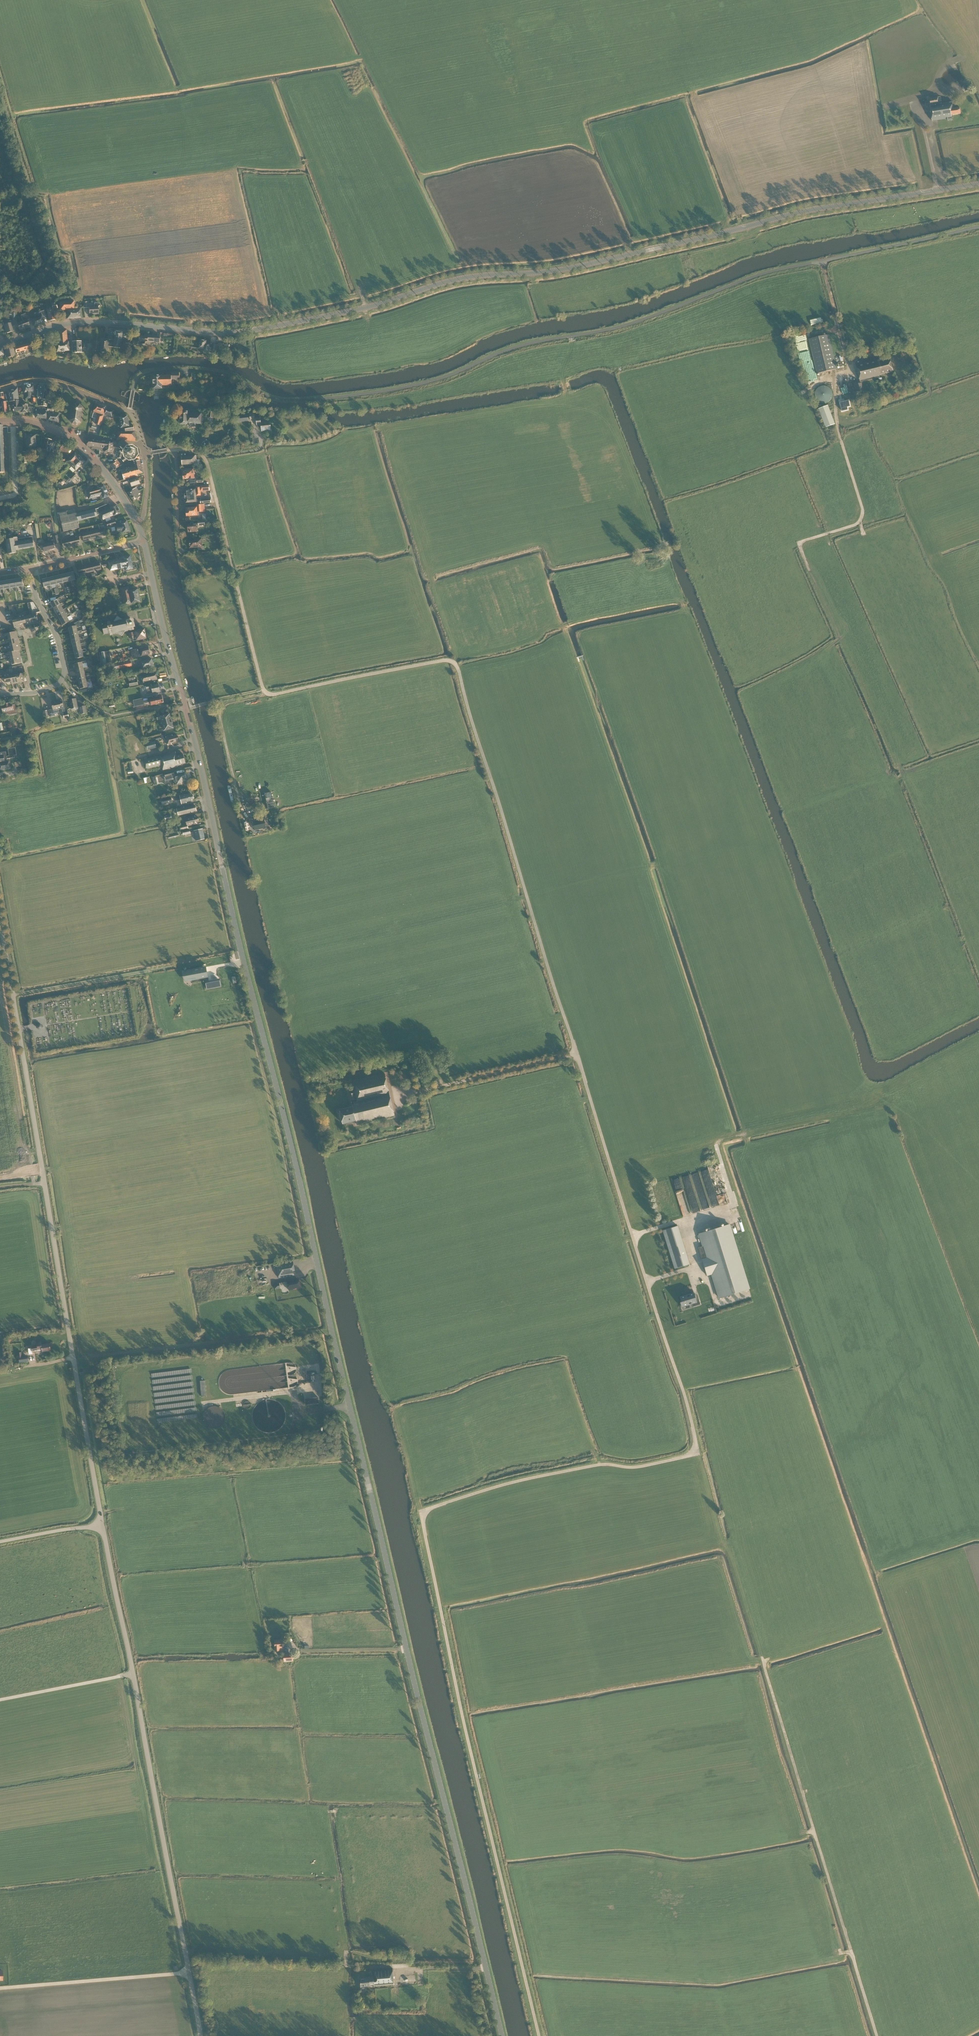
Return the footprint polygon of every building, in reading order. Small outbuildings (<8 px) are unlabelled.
[(939,104),(938,104),(938,98),(928,99),(930,107),(933,107),(933,105),(939,104)] [(952,101),(938,104),(939,104),(933,105),(933,107),(930,107),(932,121),(952,118),(951,115),(960,114),(959,108),(953,109),(953,106),(957,105),(957,101),(952,101)] [(74,309),(74,301),(59,302),(60,310),(66,310),(67,319),(80,318),(80,309),(74,309)] [(99,304),(94,303),(94,305),(94,307),(88,307),(89,314),(94,313),(94,315),(98,314),(98,313),(98,307),(100,305),(99,304)] [(58,311),(57,305),(52,306),(52,308),(46,309),(49,321),(55,320),(53,312),(58,311)] [(46,316),(44,310),(40,312),(41,314),(30,318),(34,327),(44,323),(42,317),(46,316)] [(30,319),(27,313),(20,315),(22,321),(17,323),(19,330),(24,329),(29,327),(27,320),(30,319)] [(14,326),(13,320),(7,322),(8,324),(4,325),(6,333),(13,331),(11,327),(14,326)] [(68,342),(67,330),(58,331),(59,341),(59,342),(56,343),(57,352),(69,351),(69,342),(68,342)] [(108,347),(114,347),(116,333),(110,332),(109,340),(101,339),(100,352),(107,353),(108,347)] [(116,332),(116,333),(114,347),(114,348),(121,349),(122,340),(128,341),(129,334),(123,334),(123,333),(116,332)] [(838,368),(829,334),(809,338),(818,373),(838,368)] [(141,344),(145,344),(145,342),(160,343),(161,336),(144,335),(144,337),(139,336),(139,341),(141,341),(141,344)] [(206,341),(200,340),(199,348),(203,349),(203,351),(208,352),(209,350),(212,350),(211,353),(214,353),(216,345),(206,343),(206,341)] [(82,352),(81,342),(73,342),(73,353),(82,352)] [(15,356),(13,348),(4,350),(6,359),(15,356)] [(894,372),(891,358),(878,361),(878,359),(856,364),(861,382),(880,377),(880,375),(894,372)] [(180,379),(180,372),(172,373),(172,375),(153,375),(154,389),(163,388),(163,385),(172,385),(172,380),(180,379)] [(847,389),(845,389),(843,379),(839,380),(842,394),(848,393),(847,389)] [(865,392),(862,382),(856,384),(858,394),(865,392)] [(47,385),(37,384),(36,399),(40,399),(39,406),(47,406),(48,400),(45,400),(47,385)] [(34,392),(34,385),(24,386),(25,393),(25,392),(26,399),(31,398),(35,398),(35,395),(31,395),(31,393),(32,393),(32,392),(34,392)] [(819,390),(820,390),(818,393),(829,398),(832,390),(821,385),(819,390)] [(9,401),(19,401),(18,388),(8,390),(9,401)] [(2,410),(3,413),(7,412),(6,402),(8,401),(7,394),(4,394),(5,402),(0,402),(0,410),(2,410)] [(850,406),(849,400),(840,402),(842,411),(848,410),(847,407),(850,406)] [(20,401),(19,401),(9,401),(10,406),(13,406),(13,411),(21,411),(21,405),(20,405),(20,401)] [(106,406),(96,403),(93,413),(98,414),(95,424),(100,425),(103,416),(106,406)] [(22,413),(28,413),(28,412),(31,412),(31,407),(28,407),(28,404),(21,405),(21,411),(22,413)] [(80,405),(76,404),(72,406),(70,421),(73,424),(77,425),(81,422),(83,408),(80,405)] [(825,427),(834,424),(828,405),(819,408),(825,427)] [(47,408),(43,407),(43,410),(36,409),(36,410),(36,418),(47,419),(47,411),(47,410),(47,408)] [(53,408),(48,407),(48,411),(49,411),(49,413),(48,421),(59,422),(59,414),(59,413),(53,412),(53,408)] [(106,408),(104,414),(112,416),(114,410),(106,408)] [(188,411),(181,411),(181,424),(188,424),(188,422),(190,422),(190,427),(195,427),(195,424),(201,424),(201,413),(188,413),(188,411)] [(129,426),(127,416),(119,418),(121,429),(116,430),(117,440),(136,441),(133,425),(129,426)] [(259,418),(258,418),(257,418),(256,418),(257,425),(257,426),(257,427),(259,429),(261,429),(261,431),(271,430),(270,421),(261,422),(260,418),(259,418)] [(36,447),(36,435),(26,436),(27,448),(30,447),(33,447),(36,447)] [(92,449),(97,449),(98,445),(96,444),(96,439),(88,438),(87,446),(92,447),(92,449)] [(52,440),(46,439),(43,449),(48,450),(47,451),(53,452),(55,441),(52,441),(52,440)] [(72,450),(65,444),(60,449),(67,455),(72,450)] [(101,445),(98,445),(97,449),(105,450),(104,452),(112,453),(113,447),(105,446),(106,445),(101,445)] [(133,448),(132,448),(129,449),(128,449),(126,452),(127,456),(129,458),(130,458),(133,458),(133,461),(140,460),(139,455),(135,456),(135,455),(136,454),(135,451),(135,450),(133,448)] [(70,466),(79,456),(75,452),(66,462),(70,466)] [(197,460),(196,455),(181,457),(182,465),(192,464),(193,466),(200,466),(199,460),(197,460)] [(85,462),(79,456),(70,466),(76,471),(85,462)] [(121,465),(117,460),(116,461),(115,460),(110,464),(115,470),(120,467),(121,465)] [(142,473),(140,460),(133,462),(135,466),(129,468),(129,467),(121,470),(124,480),(137,476),(137,474),(142,473)] [(191,469),(191,468),(187,468),(187,469),(182,470),(183,479),(190,478),(190,484),(196,483),(195,478),(194,473),(195,473),(194,468),(191,469)] [(140,484),(138,477),(130,480),(132,487),(140,484)] [(209,491),(209,484),(195,486),(195,488),(184,489),(185,503),(196,502),(196,504),(211,503),(210,499),(200,500),(200,497),(197,497),(197,496),(201,496),(201,492),(209,491)] [(109,497),(104,485),(98,487),(98,488),(87,491),(89,499),(93,498),(93,500),(97,499),(96,497),(100,496),(101,498),(102,497),(103,499),(109,497)] [(140,493),(136,488),(133,490),(127,492),(133,501),(140,497),(139,494),(140,493)] [(98,508),(101,514),(103,520),(114,516),(120,513),(117,505),(111,507),(109,503),(98,508)] [(205,511),(204,504),(196,505),(197,507),(185,508),(186,516),(197,515),(197,512),(205,511)] [(66,512),(59,514),(60,517),(64,532),(79,528),(78,523),(79,523),(79,521),(97,517),(97,516),(97,515),(99,514),(97,509),(95,509),(76,513),(67,515),(66,512)] [(127,521),(126,521),(121,522),(120,523),(121,523),(116,524),(115,521),(107,523),(108,527),(114,525),(116,533),(122,532),(123,533),(130,532),(130,531),(127,521)] [(193,523),(193,522),(189,523),(190,524),(187,524),(187,532),(197,531),(196,523),(193,523)] [(100,529),(97,530),(98,537),(106,536),(104,528),(100,529)] [(97,530),(89,531),(91,539),(98,537),(97,530)] [(84,541),(91,539),(89,531),(82,533),(84,541)] [(79,536),(70,539),(72,546),(81,544),(79,536)] [(14,538),(6,540),(8,554),(16,553),(16,550),(17,550),(17,549),(18,549),(19,550),(34,547),(33,539),(32,537),(17,539),(17,540),(15,540),(14,540),(14,538)] [(64,548),(72,546),(70,539),(62,541),(64,548)] [(202,547),(201,539),(189,540),(190,549),(193,548),(198,547),(198,550),(203,550),(203,547),(202,547)] [(54,542),(53,540),(50,541),(51,543),(42,545),(44,551),(55,549),(54,542)] [(133,569),(131,556),(123,557),(124,558),(108,562),(109,564),(110,569),(110,571),(126,568),(126,570),(133,569)] [(99,562),(92,564),(94,571),(101,570),(99,562)] [(85,565),(87,573),(94,571),(92,564),(85,565)] [(87,573),(85,565),(78,567),(79,575),(87,573)] [(69,581),(70,581),(74,580),(75,584),(77,584),(76,579),(76,580),(74,572),(67,573),(69,581)] [(69,581),(67,573),(61,575),(63,583),(64,583),(68,582),(69,586),(71,585),(70,581),(69,581)] [(63,583),(61,575),(55,576),(57,584),(58,584),(61,583),(62,587),(65,587),(64,583),(63,583)] [(57,584),(55,576),(49,578),(50,586),(52,585),(55,585),(56,589),(59,588),(58,584),(57,584)] [(17,587),(21,586),(22,591),(24,590),(23,586),(22,578),(15,579),(17,587)] [(50,586),(49,578),(42,579),(44,587),(49,586),(50,590),(53,590),(52,585),(50,586)] [(17,587),(15,579),(9,580),(10,588),(11,588),(15,588),(16,592),(18,592),(17,587)] [(10,588),(9,580),(3,581),(4,589),(5,589),(9,588),(9,593),(12,593),(11,588),(10,588)] [(128,588),(128,586),(121,588),(124,605),(140,602),(138,589),(129,591),(128,588)] [(51,603),(54,609),(61,605),(60,604),(58,601),(62,599),(61,597),(57,599),(57,600),(56,600),(51,603)] [(61,605),(54,609),(57,614),(64,610),(63,610),(61,606),(65,604),(64,602),(60,604),(61,605)] [(70,613),(70,614),(72,614),(70,612),(69,612),(67,608),(63,610),(64,610),(57,614),(60,620),(67,616),(66,615),(70,613)] [(30,615),(32,624),(38,622),(36,614),(32,614),(31,610),(29,610),(30,615)] [(26,623),(26,625),(32,624),(30,615),(26,616),(25,611),(23,612),(23,613),(24,614),(26,623)] [(20,624),(26,623),(24,614),(23,613),(17,614),(18,618),(20,624)] [(67,616),(60,620),(63,625),(70,621),(67,617),(71,615),(70,614),(70,613),(66,615),(67,616)] [(18,618),(15,618),(14,614),(11,614),(14,628),(21,626),(20,624),(18,618)] [(121,619),(117,616),(114,620),(111,621),(107,619),(101,620),(102,626),(104,635),(113,633),(113,634),(117,634),(122,636),(124,632),(132,630),(131,625),(133,625),(132,622),(130,622),(129,617),(121,619)] [(69,628),(70,634),(78,632),(78,631),(77,627),(81,627),(79,621),(75,623),(76,626),(69,628)] [(147,638),(144,629),(134,631),(135,632),(129,634),(130,638),(133,637),(133,641),(136,640),(136,641),(147,638)] [(79,638),(79,637),(78,634),(82,633),(82,630),(78,631),(78,632),(70,634),(71,640),(79,638)] [(7,636),(8,639),(18,638),(17,631),(3,634),(3,637),(7,636)] [(79,638),(71,640),(73,646),(81,644),(80,644),(80,640),(84,639),(83,637),(79,637),(79,638)] [(9,642),(10,646),(19,644),(18,638),(8,639),(4,640),(5,643),(9,642)] [(81,644),(73,646),(74,652),(82,651),(82,650),(81,646),(85,645),(84,643),(80,644),(81,644)] [(10,648),(11,652),(19,650),(21,650),(19,644),(10,646),(6,646),(6,649),(10,648)] [(136,649),(137,657),(141,656),(150,654),(148,646),(140,648),(136,649)] [(82,651),(74,652),(76,659),(84,657),(82,652),(86,651),(86,649),(82,650),(82,651)] [(104,652),(98,653),(101,666),(107,665),(104,652)] [(22,663),(20,656),(10,658),(6,659),(7,662),(11,661),(12,665),(22,663)] [(153,666),(152,659),(141,662),(142,669),(153,666)] [(83,668),(83,664),(86,663),(86,661),(82,662),(74,664),(76,670),(84,669),(83,668)] [(131,666),(130,661),(114,664),(115,670),(131,666)] [(84,669),(76,670),(77,677),(85,675),(85,674),(84,670),(88,669),(87,667),(83,668),(84,669)] [(15,670),(18,683),(24,682),(22,673),(18,674),(17,669),(15,670)] [(5,683),(11,682),(10,675),(10,672),(7,672),(3,673),(5,683)] [(157,679),(155,672),(142,676),(144,682),(157,679)] [(85,675),(77,677),(79,683),(86,681),(86,680),(85,676),(89,675),(89,673),(85,674),(85,675)] [(135,680),(134,677),(128,678),(130,687),(138,685),(137,680),(135,680)] [(90,679),(86,680),(86,681),(79,683),(80,689),(88,687),(87,682),(91,682),(90,679)] [(151,684),(146,685),(147,689),(148,694),(153,693),(160,691),(158,684),(151,685),(151,684)] [(152,697),(133,701),(135,706),(144,704),(144,703),(150,702),(151,705),(155,704),(156,705),(158,704),(163,702),(163,698),(161,699),(160,696),(152,698),(152,697)] [(78,707),(76,699),(69,700),(71,709),(78,707)] [(59,713),(58,709),(57,701),(51,702),(53,709),(48,710),(50,717),(55,716),(54,714),(59,713)] [(8,704),(5,704),(5,705),(2,706),(2,707),(0,708),(1,712),(3,712),(5,712),(10,715),(16,713),(14,705),(12,705),(12,704),(8,705),(8,704)] [(173,728),(170,714),(160,716),(164,731),(173,728)] [(166,736),(165,734),(161,736),(161,739),(166,738),(168,745),(171,744),(171,743),(178,741),(177,735),(172,736),(172,735),(166,736)] [(157,748),(155,741),(146,744),(148,750),(157,748)] [(15,748),(8,749),(9,756),(7,756),(6,752),(0,753),(0,771),(11,769),(9,761),(7,761),(7,759),(14,757),(14,755),(16,755),(15,748)] [(176,756),(175,752),(160,756),(144,759),(146,769),(162,765),(163,770),(178,766),(177,766),(180,765),(180,764),(185,763),(183,754),(176,756)] [(175,775),(174,772),(165,775),(165,777),(164,777),(165,781),(173,779),(174,785),(177,784),(181,783),(181,782),(186,781),(186,778),(185,773),(175,775)] [(273,791),(266,793),(269,808),(276,807),(273,791)] [(191,795),(190,794),(185,795),(184,795),(180,796),(182,804),(187,803),(186,802),(192,801),(192,799),(193,799),(192,795),(191,795)] [(196,811),(195,805),(184,808),(184,807),(177,809),(178,813),(178,815),(184,814),(192,812),(196,811)] [(195,817),(195,816),(185,818),(187,825),(179,827),(180,830),(188,828),(188,826),(197,824),(196,822),(199,822),(198,817),(195,817)] [(263,819),(253,821),(253,823),(254,828),(254,830),(257,829),(265,827),(263,819)] [(205,839),(203,829),(194,831),(196,841),(205,839)] [(203,968),(185,971),(186,979),(195,977),(196,979),(207,977),(205,969),(203,969),(203,968)] [(220,986),(219,979),(217,980),(214,981),(214,980),(213,981),(210,981),(208,982),(209,988),(220,986)] [(394,1114),(384,1073),(352,1081),(356,1101),(353,1101),(353,1104),(351,1104),(351,1106),(338,1109),(342,1124),(355,1121),(356,1123),(394,1114)] [(718,1194),(720,1205),(728,1204),(727,1193),(718,1194)] [(680,1199),(684,1211),(690,1209),(686,1197),(680,1199)] [(749,1289),(729,1224),(699,1233),(703,1246),(699,1248),(702,1259),(707,1276),(712,1274),(719,1298),(749,1289)] [(689,1264),(677,1226),(663,1230),(675,1268),(689,1264)] [(293,1260),(276,1263),(279,1278),(296,1275),(293,1260)] [(298,1279),(287,1281),(289,1290),(293,1289),(293,1288),(300,1287),(298,1279)] [(696,1302),(693,1293),(680,1297),(681,1301),(680,1302),(681,1307),(696,1302),(697,1305),(700,1304),(699,1301),(696,1302)] [(41,1345),(41,1341),(37,1342),(37,1345),(31,1346),(32,1351),(38,1350),(42,1349),(42,1351),(51,1350),(50,1343),(41,1345)] [(21,1352),(18,1352),(19,1362),(29,1361),(28,1355),(22,1356),(21,1352)] [(282,1641),(282,1639),(274,1639),(275,1650),(280,1650),(279,1647),(282,1647),(282,1646),(284,1645),(284,1641),(282,1641)] [(284,1661),(293,1661),(292,1653),(283,1654),(284,1661)] [(393,1984),(392,1968),(372,1970),(373,1976),(359,1978),(360,1987),(369,1986),(369,1985),(373,1985),(373,1986),(393,1984)]
